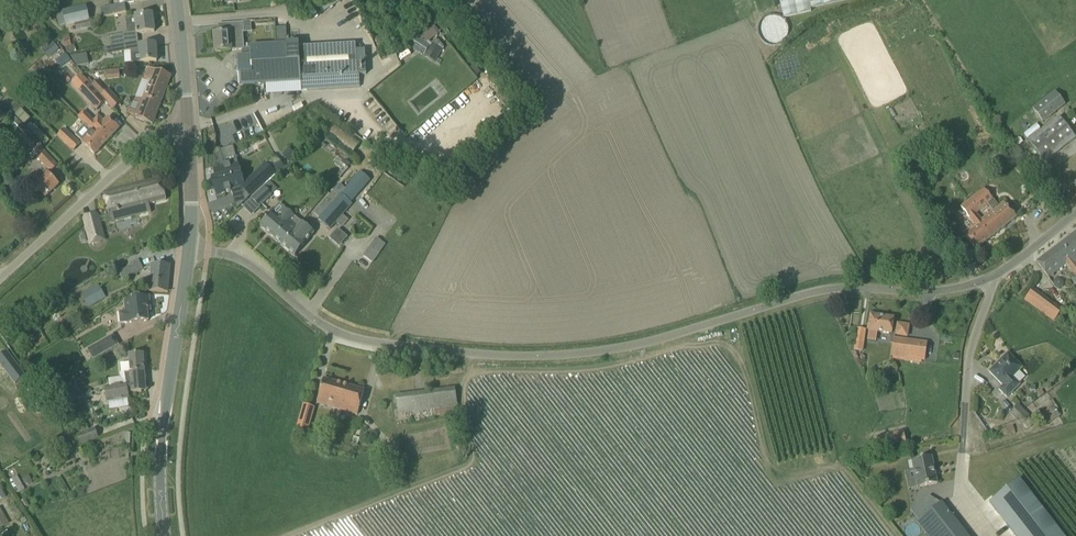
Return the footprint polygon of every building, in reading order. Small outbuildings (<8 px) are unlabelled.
[(781,25),(850,10),(876,0),(775,0),(781,25)] [(102,18),(126,13),(124,4),(100,9),(102,18)] [(66,26),(75,24),(90,21),(87,6),(62,12),(63,13),(57,14),(59,27),(66,26)] [(135,17),(125,18),(126,25),(127,34),(136,33),(136,34),(154,32),(152,15),(135,17)] [(91,21),(90,21),(75,24),(77,31),(93,28),(91,21)] [(215,52),(226,51),(243,50),(244,49),(243,33),(243,23),(229,24),(230,34),(230,33),(225,34),(214,34),(214,35),(215,52)] [(355,51),(355,45),(299,48),(299,43),(287,44),(286,28),(275,28),(276,45),(261,45),(250,46),(250,52),(251,56),(244,56),(238,57),(238,71),(239,86),(252,85),(279,84),(301,83),(301,78),(357,75),(366,75),(365,51),(355,51)] [(124,43),(122,35),(100,39),(102,49),(103,49),(103,48),(124,43)] [(434,63),(445,47),(434,40),(424,56),(434,63)] [(49,58),(59,50),(52,41),(42,50),(49,58)] [(103,48),(103,49),(105,57),(113,55),(113,54),(125,51),(124,43),(103,48)] [(131,63),(141,62),(157,61),(155,45),(140,46),(140,47),(130,48),(131,54),(131,63)] [(65,54),(62,56),(67,62),(70,60),(65,54)] [(85,54),(70,56),(72,67),(86,65),(85,54)] [(152,125),(171,76),(148,68),(143,81),(149,83),(142,100),(134,97),(128,113),(136,116),(135,118),(152,125)] [(118,71),(103,73),(104,79),(118,78),(118,71)] [(106,102),(97,91),(89,82),(79,91),(97,111),(106,102)] [(106,91),(100,96),(106,102),(107,102),(113,110),(120,103),(108,89),(106,91)] [(1065,104),(1055,91),(1033,109),(1043,122),(1065,104)] [(15,116),(24,125),(30,119),(21,110),(15,116)] [(98,116),(94,121),(83,111),(78,118),(88,128),(105,144),(119,129),(111,121),(107,117),(103,121),(98,116)] [(1075,138),(1059,117),(1027,142),(1044,163),(1075,138)] [(352,155),(361,143),(335,123),(326,135),(352,155)] [(1026,138),(1039,128),(1035,124),(1022,134),(1026,138)] [(29,130),(45,145),(49,141),(34,125),(29,130)] [(105,144),(88,128),(87,127),(77,137),(82,141),(81,142),(95,155),(105,144)] [(64,130),(58,136),(73,151),(79,145),(64,130)] [(23,133),(19,137),(34,152),(38,148),(30,140),(23,133)] [(216,176),(212,177),(217,195),(223,193),(225,192),(225,193),(231,192),(232,195),(236,210),(250,197),(250,196),(246,192),(246,191),(247,191),(250,188),(248,181),(248,180),(248,181),(247,181),(243,182),(233,146),(220,150),(224,166),(223,166),(223,167),(214,169),(216,176)] [(34,152),(33,153),(51,172),(57,166),(40,147),(38,148),(34,152)] [(370,178),(377,169),(367,161),(360,169),(370,178)] [(246,192),(250,196),(275,174),(266,164),(248,180),(248,181),(250,188),(247,191),(246,191),(246,192)] [(352,205),(349,203),(368,181),(358,172),(346,186),(343,183),(336,191),(340,194),(318,219),(330,230),(352,205)] [(58,185),(51,177),(47,174),(41,179),(35,173),(28,180),(45,197),(58,185)] [(171,227),(164,201),(166,200),(160,179),(132,186),(103,193),(109,215),(129,210),(131,218),(142,215),(150,213),(155,231),(171,227)] [(271,195),(267,190),(272,186),(269,183),(251,199),(259,207),(271,195)] [(974,196),(960,207),(977,228),(965,237),(968,241),(975,250),(1016,218),(1009,209),(1004,202),(981,220),(976,214),(993,200),(983,189),(974,196)] [(275,239),(295,216),(286,209),(278,219),(271,213),(260,226),(275,239)] [(90,244),(100,241),(104,240),(97,216),(83,219),(90,244)] [(295,216),(275,239),(295,256),(315,233),(295,216)] [(336,229),(327,239),(337,247),(346,237),(336,229)] [(1075,263),(1075,232),(1061,244),(1075,263)] [(376,238),(369,248),(376,253),(383,243),(376,238)] [(1061,244),(1036,262),(1043,271),(1047,277),(1064,265),(1074,277),(1071,279),(1075,286),(1075,263),(1061,244)] [(130,265),(119,272),(121,277),(124,281),(127,279),(143,269),(136,256),(128,261),(130,265)] [(149,287),(149,291),(168,293),(170,265),(151,263),(149,287)] [(98,285),(81,294),(89,307),(105,298),(98,285)] [(1054,322),(1062,311),(1032,289),(1023,301),(1054,322)] [(124,301),(125,312),(119,312),(120,323),(126,322),(126,324),(137,322),(148,321),(147,311),(150,310),(149,297),(132,299),(132,301),(124,301)] [(894,319),(871,315),(869,326),(868,326),(867,330),(868,331),(868,332),(869,332),(868,341),(875,342),(877,333),(891,336),(892,333),(896,334),(896,335),(907,337),(908,326),(897,324),(897,328),(893,327),(894,319)] [(853,351),(862,352),(865,330),(856,329),(853,351)] [(87,351),(92,359),(117,345),(112,336),(87,351)] [(894,339),(893,344),(891,356),(924,361),(926,343),(894,339)] [(129,363),(120,364),(121,373),(124,373),(125,381),(141,379),(145,379),(144,372),(143,353),(132,354),(128,354),(129,363)] [(1022,368),(1009,355),(1002,362),(998,367),(996,365),(989,372),(1003,386),(999,390),(1007,398),(1014,390),(1019,385),(1012,378),(1022,368)] [(14,361),(4,369),(15,384),(25,377),(14,361)] [(126,385),(104,388),(106,402),(119,400),(130,398),(129,393),(142,392),(146,392),(145,379),(141,379),(125,381),(126,385)] [(317,403),(337,409),(344,385),(324,379),(318,399),(317,403)] [(49,398),(59,392),(54,383),(45,389),(49,398)] [(337,409),(357,415),(364,391),(344,385),(337,409)] [(406,413),(407,420),(458,413),(454,388),(396,395),(398,414),(406,413)] [(89,393),(76,396),(76,393),(66,395),(67,401),(90,397),(89,393)] [(61,396),(53,399),(55,407),(63,404),(61,396)] [(1060,417),(1049,401),(1036,409),(1047,426),(1060,417)] [(307,434),(314,408),(304,405),(296,431),(307,434)] [(1010,413),(1020,424),(1029,416),(1018,405),(1010,413)] [(76,436),(80,445),(98,438),(95,429),(76,436)] [(880,452),(906,447),(903,432),(877,437),(880,452)] [(354,437),(351,445),(357,447),(360,439),(354,437)] [(993,468),(1006,485),(1001,489),(1038,535),(1068,535),(1075,530),(1075,524),(1030,466),(1022,473),(1009,456),(993,468)] [(916,487),(926,486),(937,483),(932,457),(911,461),(916,487)] [(17,476),(11,479),(19,493),(25,490),(17,476)] [(917,522),(927,535),(926,535),(967,535),(941,503),(917,522)] [(8,525),(0,510),(0,529),(8,525)]
